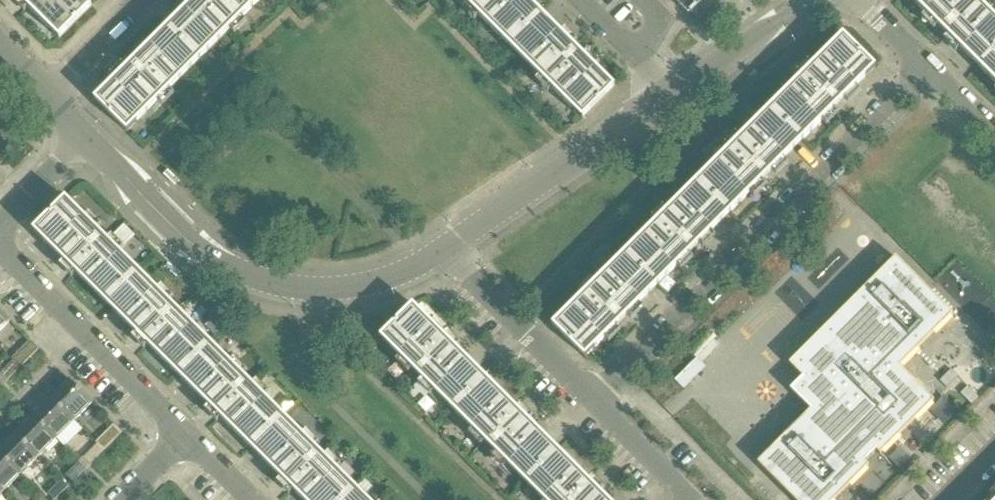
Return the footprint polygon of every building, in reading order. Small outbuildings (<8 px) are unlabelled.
[(59,38),(92,6),(86,0),(21,0),(59,38)] [(167,26),(152,41),(94,99),(127,132),(200,59),(259,0),(193,0),(167,26)] [(582,119),(615,86),(570,41),(528,0),(463,0),(582,119)] [(691,13),(704,0),(678,0),(691,13)] [(994,84),(994,18),(977,0),(911,0),(994,84)] [(842,34),(739,138),(552,325),(585,358),(875,67),(842,34)] [(4,179),(13,170),(0,157),(0,174),(4,179)] [(303,499),(368,499),(66,198),(33,230),(303,499)] [(791,497),(795,499),(834,499),(868,466),(864,462),(876,450),(880,454),(933,401),(900,367),(952,314),(895,257),(789,364),(802,377),(790,389),(811,410),(757,463),(791,497)] [(543,499),(608,499),(412,304),(380,337),(543,499)] [(10,321),(0,310),(0,331),(10,321)] [(30,341),(29,341),(12,359),(13,361),(20,367),(38,349),(30,341)] [(675,380),(683,389),(684,389),(705,367),(697,358),(675,380)] [(6,381),(7,381),(20,367),(13,361),(0,374),(0,375),(6,381)] [(70,380),(51,398),(74,421),(92,403),(70,380)] [(978,398),(977,397),(967,387),(960,394),(968,402),(970,404),(971,405),(978,398)] [(51,398),(34,416),(56,439),(74,421),(51,398)] [(34,416),(16,434),(38,457),(56,439),(34,416)] [(97,444),(104,451),(122,433),(114,424),(95,443),(97,444)] [(0,450),(0,454),(21,475),(38,457),(16,434),(0,450)] [(83,458),(90,464),(90,465),(104,451),(97,444),(83,458)] [(3,492),(21,475),(0,454),(0,490),(3,492)] [(66,476),(72,482),(86,469),(79,462),(66,476)] [(54,499),(55,499),(68,487),(61,480),(48,493),(54,499)]
